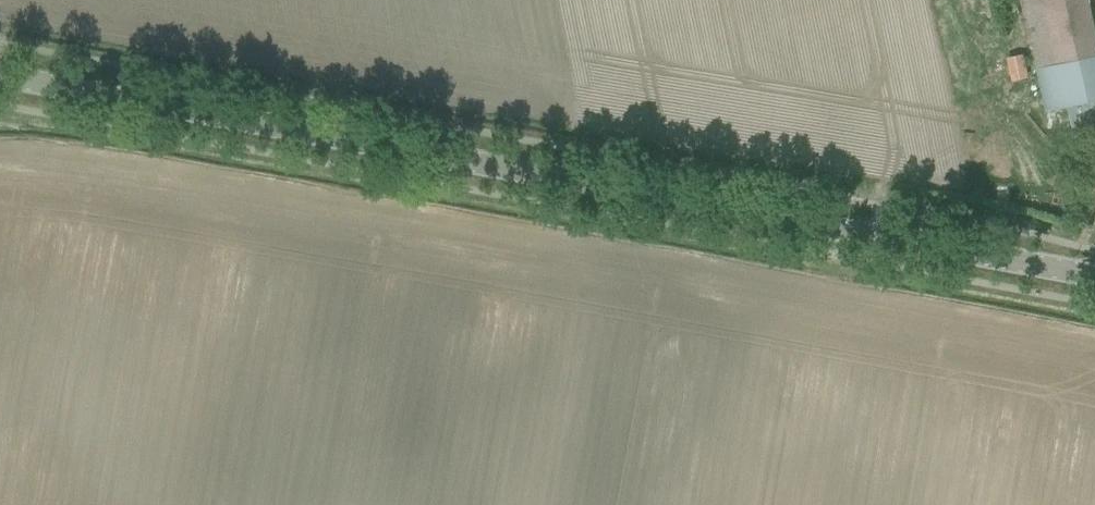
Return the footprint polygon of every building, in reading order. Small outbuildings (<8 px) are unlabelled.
[(1088,0),(1020,0),(1044,112),(1067,107),(1073,134),(1094,130),(1094,26),(1088,0)]
